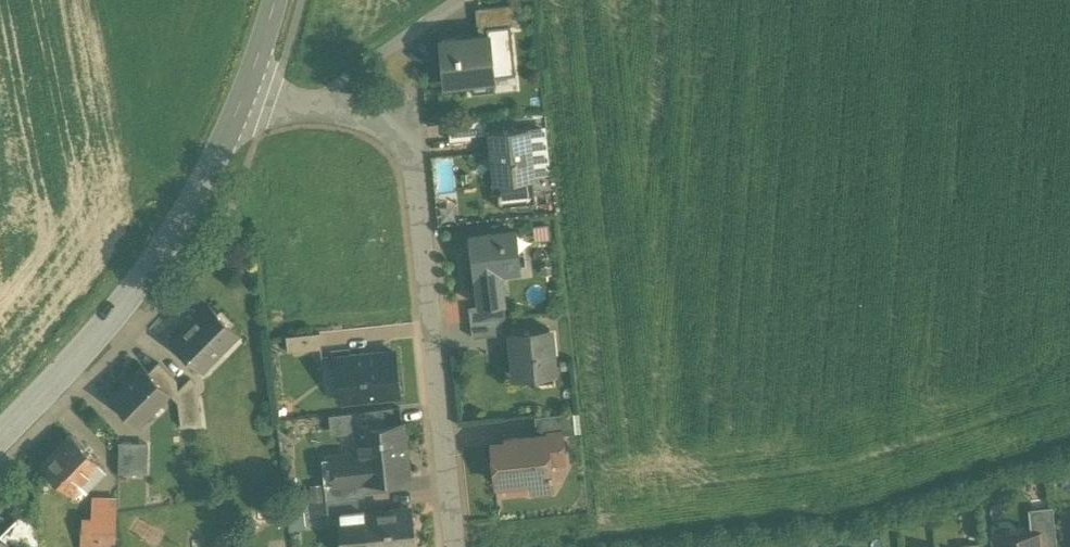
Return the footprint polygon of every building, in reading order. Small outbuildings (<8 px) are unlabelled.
[(515,3),(475,8),(478,35),(488,35),(487,27),(510,24),(517,24),(515,3)] [(510,24),(487,27),(488,35),(489,34),(493,76),(516,74),(510,24)] [(478,35),(440,40),(444,83),(471,80),(493,78),(493,76),(489,34),(488,35),(478,35)] [(494,91),(493,78),(471,80),(472,93),(494,91)] [(482,119),(448,122),(450,140),(471,138),(471,135),(483,134),(482,119)] [(547,125),(527,127),(532,174),(552,172),(547,125)] [(527,127),(488,131),(488,132),(490,132),(492,150),(490,150),(493,181),(495,180),(497,205),(535,201),(532,174),(527,127)] [(515,229),(469,235),(469,236),(470,236),(472,251),(471,252),(473,272),(474,272),(501,269),(520,267),(515,229)] [(505,301),(501,269),(474,272),(478,304),(504,301),(505,301)] [(478,304),(468,305),(470,321),(501,318),(506,318),(504,301),(478,304)] [(209,304),(172,341),(200,369),(237,332),(209,304)] [(501,318),(470,321),(472,336),(502,333),(501,318)] [(549,327),(510,331),(515,376),(554,372),(549,327)] [(319,331),(285,334),(287,350),(321,346),(319,331)] [(394,349),(335,356),(340,399),(398,393),(394,349)] [(176,380),(158,362),(149,371),(170,392),(169,393),(177,402),(178,401),(177,390),(176,380)] [(143,366),(130,379),(125,382),(110,397),(137,424),(169,393),(170,392),(149,371),(142,364),(141,365),(143,366)] [(189,377),(177,390),(178,401),(177,402),(180,426),(201,424),(196,384),(189,377)] [(402,422),(358,427),(356,410),(330,413),(332,430),(357,427),(357,429),(361,429),(363,451),(330,454),(333,481),(333,482),(362,479),(408,474),(402,422)] [(573,411),(534,415),(536,434),(560,431),(561,433),(575,431),(573,411)] [(536,434),(504,438),(505,442),(491,444),(495,482),(517,480),(517,478),(527,477),(528,486),(532,489),(548,487),(551,483),(551,475),(552,475),(551,470),(550,470),(549,459),(563,458),(561,433),(560,431),(536,434)] [(100,465),(71,435),(43,462),(71,491),(80,483),(85,488),(101,473),(96,468),(100,465)] [(135,442),(119,441),(118,472),(134,473),(135,442)] [(148,442),(135,442),(134,473),(147,473),(148,442)] [(362,479),(333,482),(333,481),(323,482),(325,498),(357,495),(357,494),(363,494),(362,479)] [(357,495),(325,498),(327,516),(340,515),(359,513),(359,512),(357,495),(364,495),(363,494),(357,494),(357,495)] [(91,496),(91,518),(82,518),(81,546),(104,546),(104,542),(117,542),(118,497),(91,496)] [(1052,505),(1028,508),(1030,533),(1037,532),(1039,546),(1056,544),(1052,505)] [(359,512),(359,513),(340,515),(343,546),(401,546),(415,546),(411,507),(359,512)] [(22,512),(0,534),(0,536),(11,546),(39,546),(36,527),(22,512)] [(998,537),(999,546),(1039,546),(1037,532),(1030,533),(998,537)] [(0,536),(0,546),(11,546),(0,536)]
